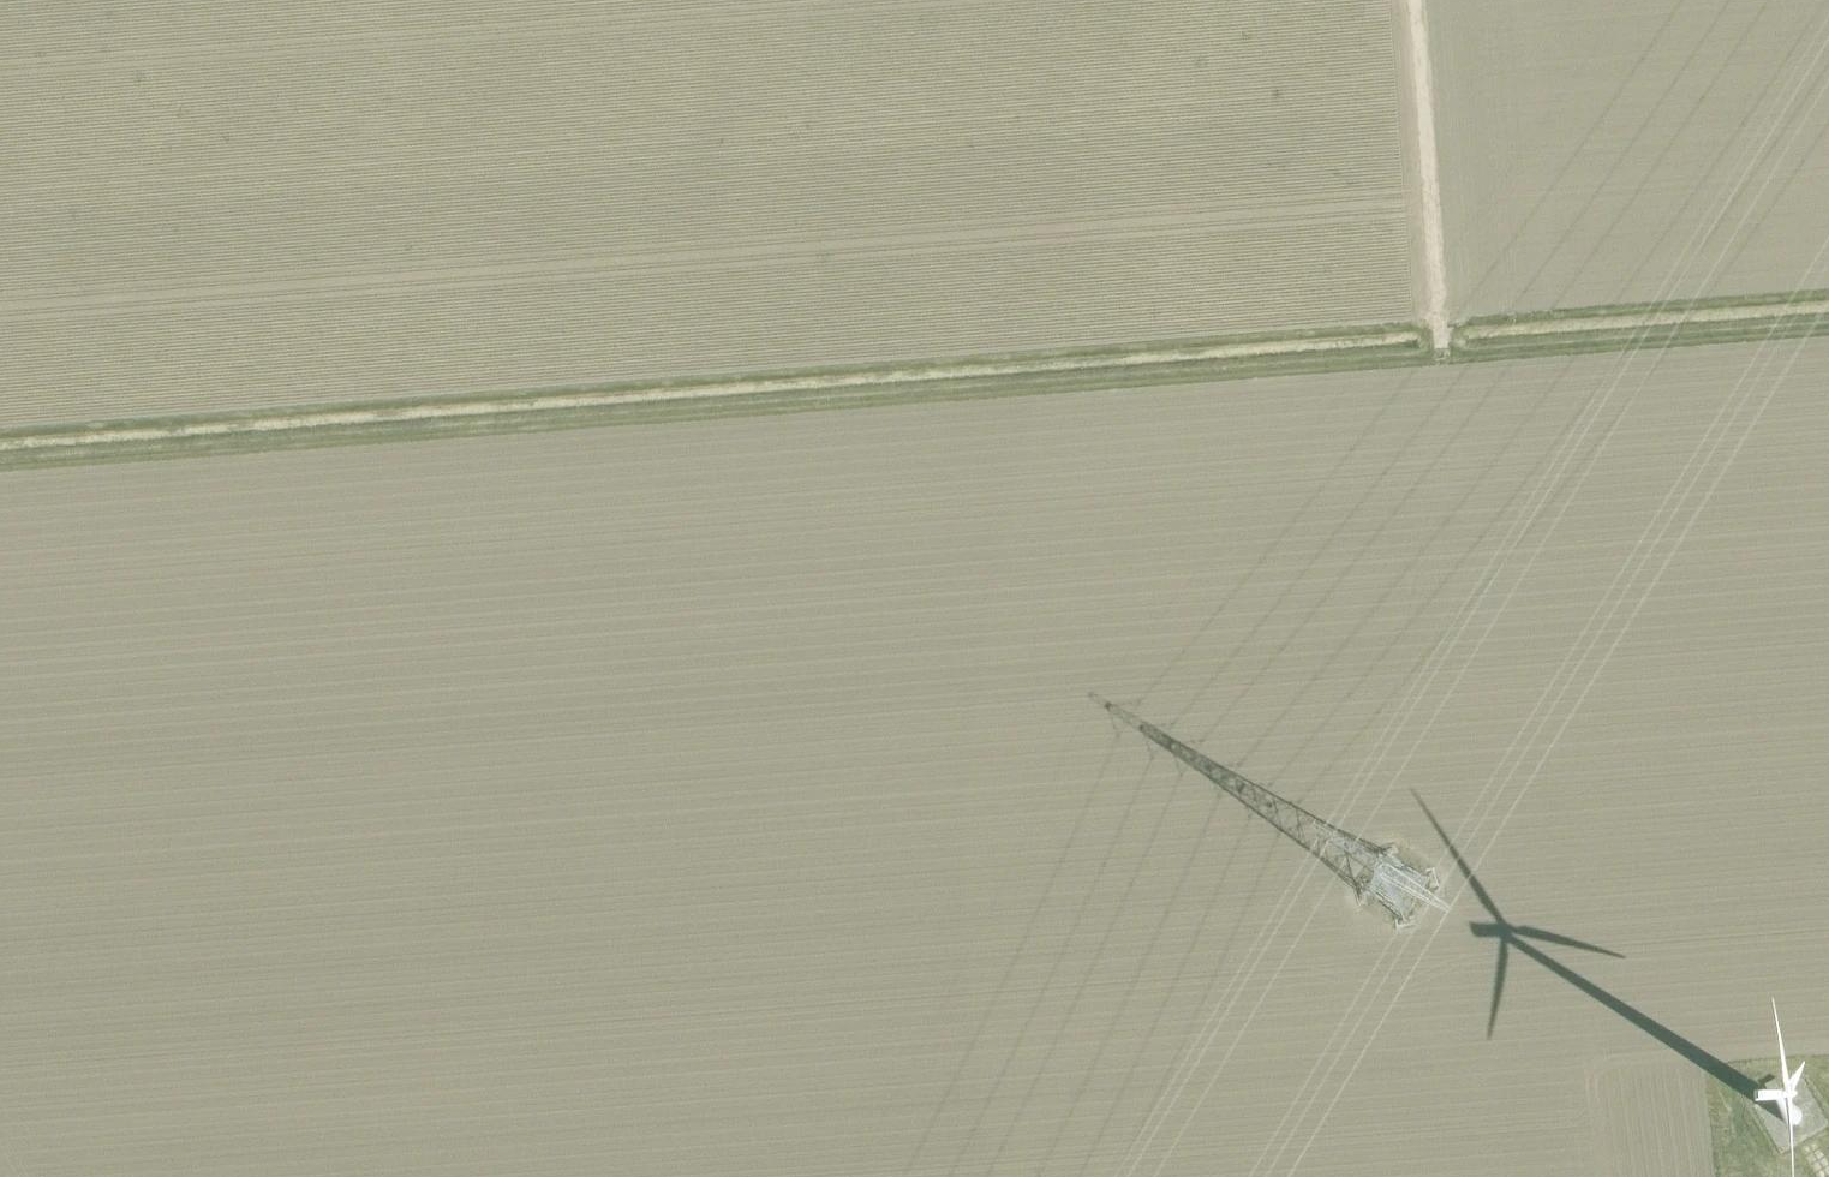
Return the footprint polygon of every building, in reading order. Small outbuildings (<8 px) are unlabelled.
[(1801,1118),(1802,1115),(1801,1113),(1801,1111),(1799,1108),(1797,1107),(1794,1106),(1791,1105),(1789,1106),(1787,1107),(1785,1108),(1783,1110),(1782,1113),(1782,1115),(1782,1118),(1783,1121),(1785,1123),(1787,1124),(1789,1125),(1791,1125),(1794,1125),(1797,1124),(1799,1122),(1801,1120),(1801,1118)]
